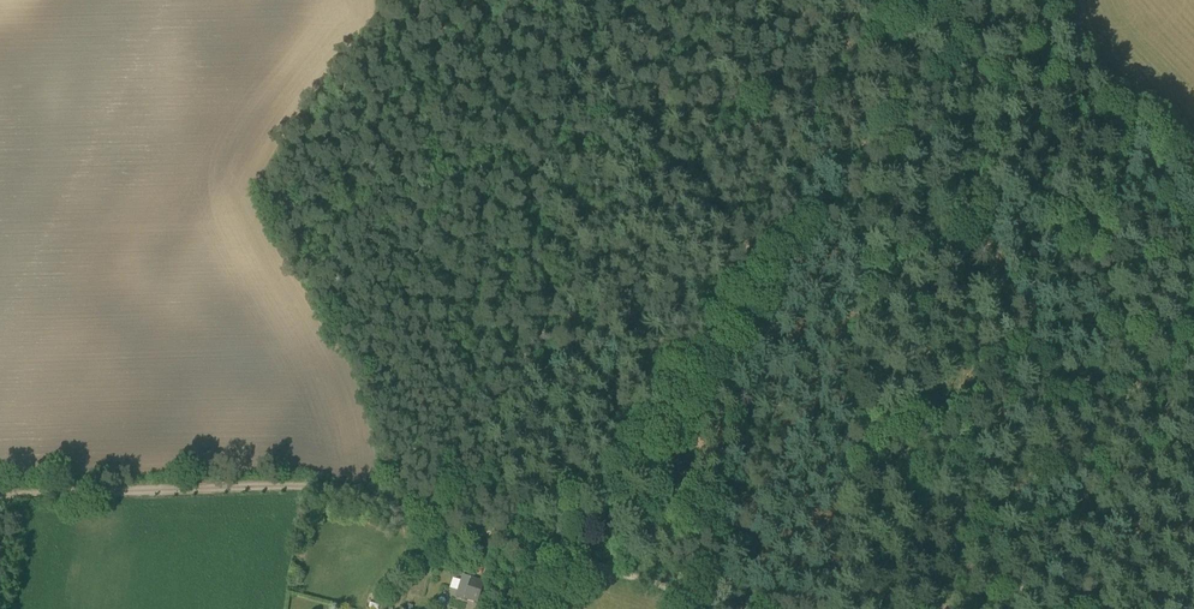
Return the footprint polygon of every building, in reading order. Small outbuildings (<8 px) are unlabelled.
[(478,603),(485,582),(462,574),(455,595),(478,603)]
